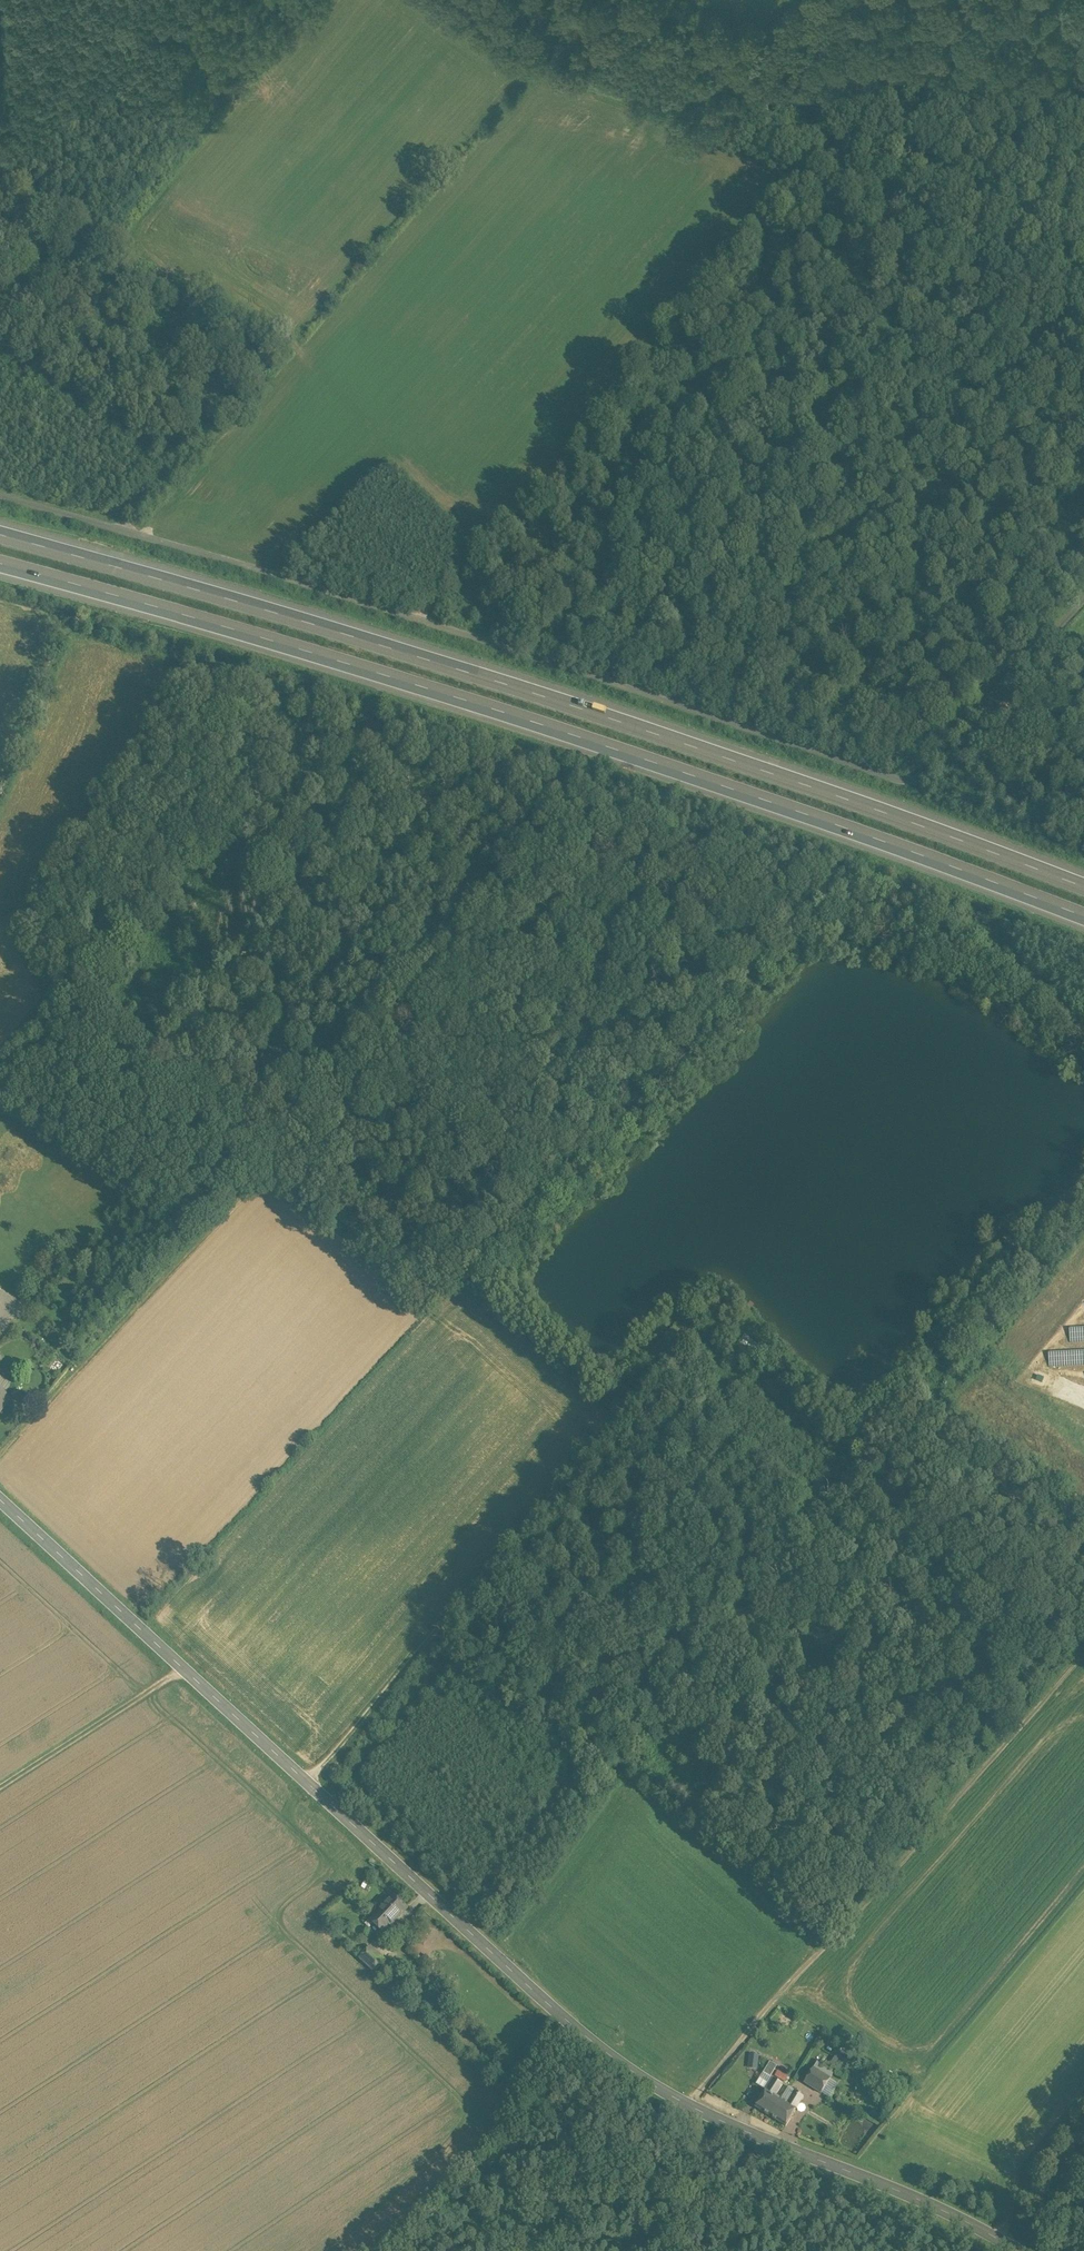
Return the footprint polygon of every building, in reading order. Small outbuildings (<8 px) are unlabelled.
[(738,1344),(753,1353),(759,1344),(743,1335),(738,1344)] [(393,1896),(372,1918),(385,1931),(406,1908),(393,1896)] [(384,1960),(370,1947),(360,1958),(373,1970),(384,1960)] [(426,1955),(419,1963),(426,1970),(434,1962),(426,1955)] [(422,2001),(412,1992),(407,1997),(418,2006),(422,2001)] [(757,2068),(759,2054),(749,2052),(747,2066),(757,2068)] [(850,2063),(836,2055),(830,2065),(843,2073),(850,2063)] [(770,2061),(763,2073),(770,2077),(777,2066),(770,2061)] [(830,2078),(814,2068),(804,2083),(821,2093),(830,2078)] [(788,2076),(778,2071),(775,2076),(785,2081),(788,2076)] [(773,2078),(766,2090),(755,2107),(771,2117),(781,2099),(775,2096),(783,2084),(773,2078)] [(787,2103),(781,2099),(771,2117),(786,2126),(803,2097),(794,2091),(787,2103)]
